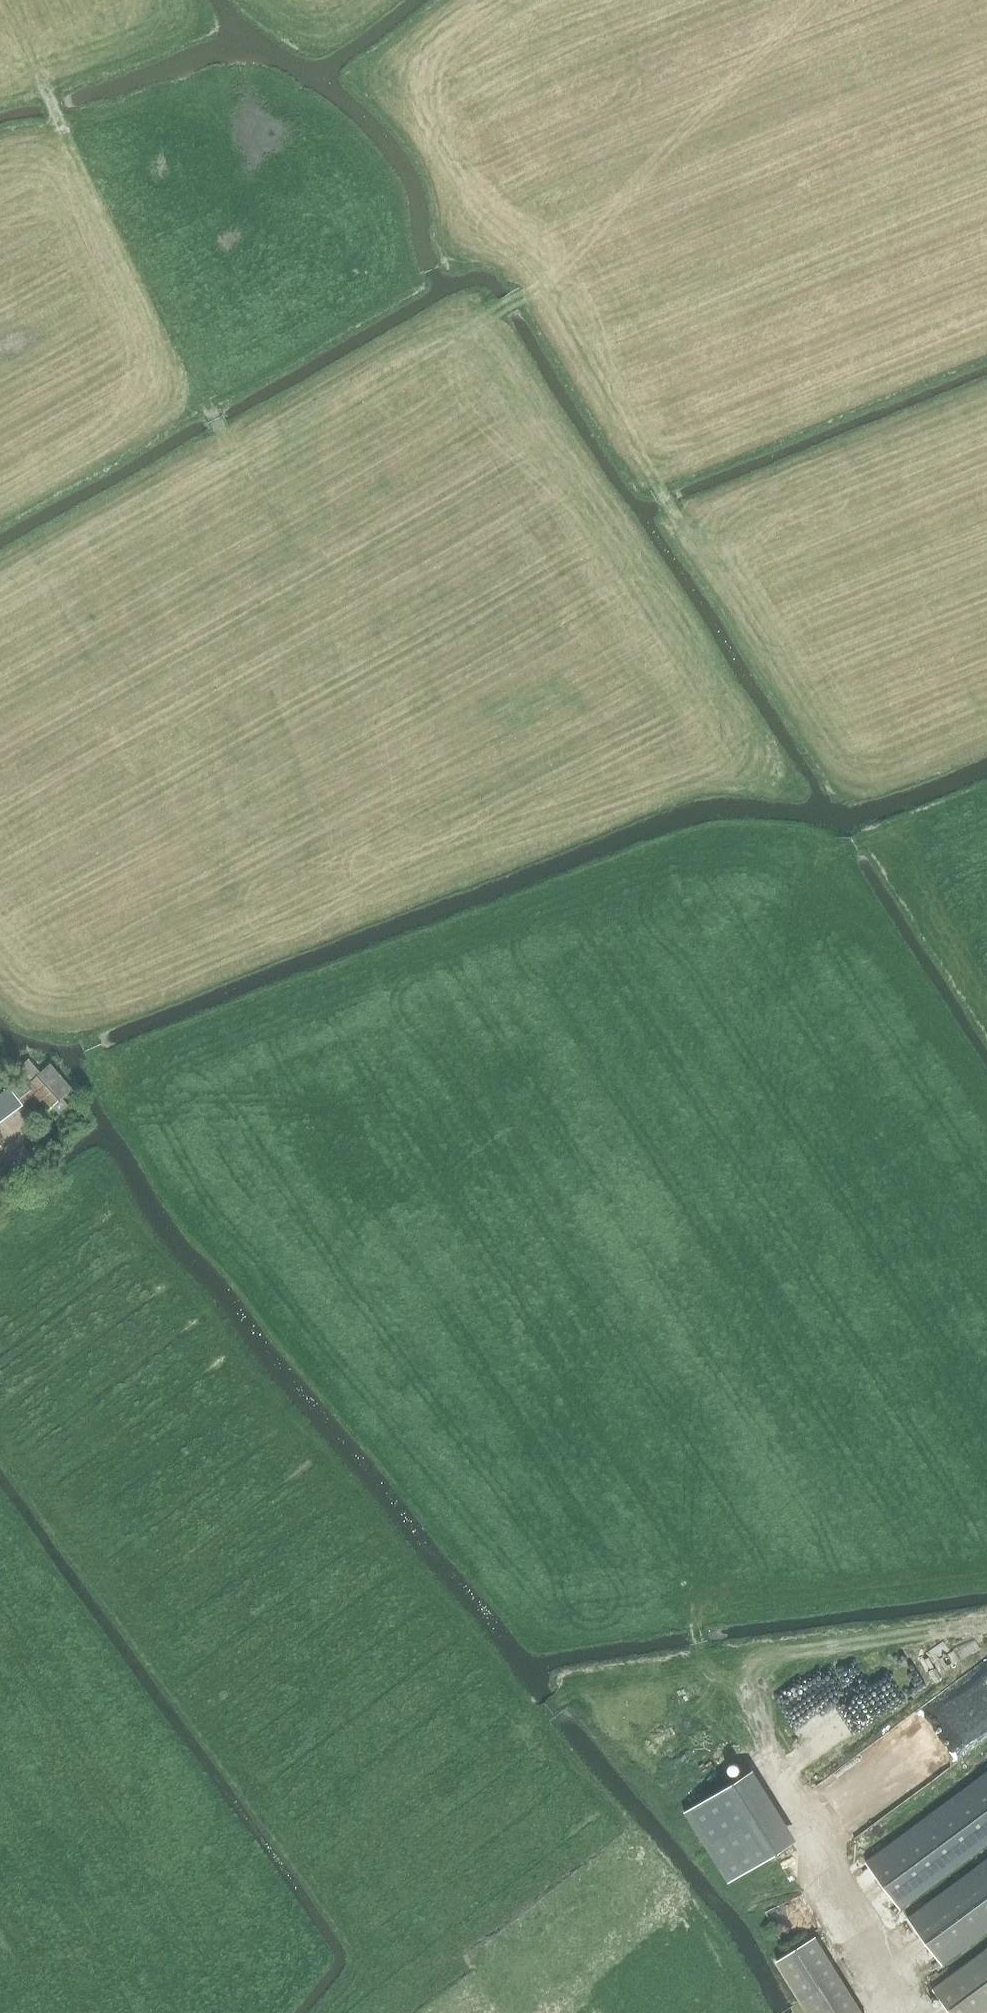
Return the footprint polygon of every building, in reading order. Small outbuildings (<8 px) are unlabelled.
[(0,1093),(0,1118),(32,1095),(40,1099),(43,1096),(50,1105),(52,1103),(58,1111),(66,1105),(60,1097),(71,1088),(61,1074),(47,1067),(40,1072),(29,1059),(21,1066),(22,1069),(18,1072),(22,1076),(0,1093)] [(900,1909),(986,1844),(986,1771),(865,1861),(900,1909)] [(683,1812),(726,1882),(790,1842),(747,1773),(683,1812)] [(942,1965),(986,1932),(986,1857),(906,1917),(942,1965)] [(815,1935),(776,1960),(809,2012),(863,2012),(815,1935)] [(932,1988),(950,2012),(985,2012),(986,2012),(986,1947),(932,1988)]
